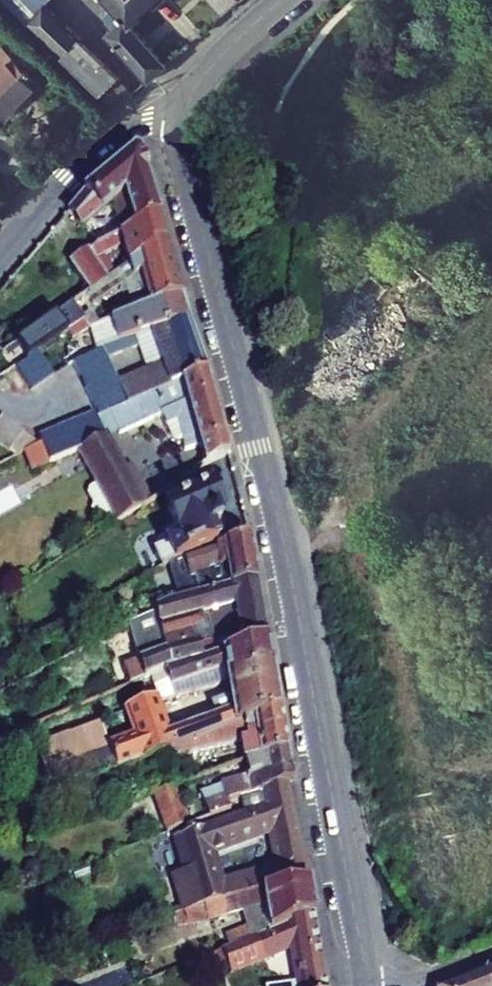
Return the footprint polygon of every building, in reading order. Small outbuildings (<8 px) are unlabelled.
[(118,79),(46,7),(51,0),(4,0),(102,96),(118,79)] [(118,7),(107,17),(116,28),(108,35),(149,82),(168,65),(132,23),(157,0),(112,0),(118,7)] [(240,0),(211,0),(224,14),(240,0)] [(1,117),(4,120),(39,81),(3,46),(0,49),(0,119),(1,117)] [(118,111),(136,94),(118,79),(102,96),(118,111)] [(83,193),(67,211),(83,229),(114,203),(124,232),(156,217),(139,155),(134,152),(83,193)] [(156,217),(124,232),(119,234),(122,242),(128,264),(138,257),(138,254),(163,243),(156,217)] [(100,253),(122,242),(119,234),(98,247),(100,253)] [(106,279),(89,292),(86,294),(94,306),(125,285),(135,312),(180,298),(163,243),(138,254),(138,257),(128,264),(115,273),(106,279)] [(106,279),(92,256),(89,251),(71,266),(89,292),(106,279)] [(115,273),(100,253),(92,256),(106,279),(115,273)] [(135,312),(98,325),(91,328),(102,347),(136,336),(151,331),(187,319),(180,298),(135,312)] [(73,303),(17,343),(27,359),(67,333),(85,320),(83,317),(73,303)] [(91,314),(83,317),(85,320),(91,328),(98,325),(91,314)] [(163,365),(148,371),(118,383),(128,406),(206,371),(187,319),(151,331),(163,365)] [(85,320),(67,333),(74,342),(90,332),(96,351),(102,347),(91,328),(85,320)] [(136,336),(140,347),(148,371),(163,365),(151,331),(136,336)] [(140,347),(136,336),(102,347),(107,360),(140,347)] [(17,343),(3,353),(14,369),(27,359),(17,343)] [(107,360),(102,347),(96,351),(73,364),(78,376),(91,370),(108,362),(107,360)] [(39,353),(17,368),(29,386),(54,373),(39,353)] [(108,362),(91,370),(96,379),(112,371),(108,362)] [(91,370),(78,376),(87,397),(118,383),(112,371),(96,379),(91,370)] [(98,419),(107,439),(109,438),(162,416),(167,426),(176,422),(183,440),(196,437),(205,465),(229,455),(206,371),(128,406),(98,419)] [(128,406),(118,383),(87,397),(96,416),(82,423),(81,420),(39,437),(41,444),(98,419),(128,406)] [(1,416),(0,418),(0,447),(9,454),(12,450),(24,432),(1,416)] [(41,444),(50,464),(77,452),(107,439),(98,419),(41,444)] [(24,432),(12,450),(19,455),(24,448),(28,451),(34,439),(24,432)] [(144,435),(133,441),(145,464),(157,458),(144,435)] [(107,439),(77,452),(116,522),(142,507),(145,506),(109,438),(107,439)] [(50,464),(41,444),(28,451),(24,452),(33,472),(50,466),(50,464)] [(20,469),(0,480),(0,494),(26,480),(20,469)] [(179,539),(155,551),(162,567),(170,564),(204,549),(217,544),(211,529),(219,526),(216,516),(220,514),(218,509),(221,503),(218,495),(211,493),(209,488),(166,509),(179,539)] [(147,520),(142,507),(116,522),(112,525),(119,536),(147,520)] [(249,540),(204,549),(170,564),(181,599),(228,587),(257,582),(249,540)] [(267,638),(257,582),(228,587),(181,599),(170,601),(127,625),(139,667),(143,680),(162,672),(201,659),(199,646),(208,643),(206,629),(219,626),(220,631),(239,629),(242,647),(267,638)] [(162,672),(143,680),(141,682),(148,701),(157,698),(158,703),(226,684),(272,667),(267,638),(242,647),(222,653),(201,659),(162,672)] [(218,640),(208,643),(199,646),(201,659),(222,653),(218,640)] [(133,734),(107,745),(117,770),(136,763),(158,755),(279,711),(272,667),(226,684),(229,698),(210,704),(215,717),(169,733),(158,703),(157,698),(148,701),(124,709),(133,734)] [(143,680),(139,667),(122,674),(126,687),(141,682),(143,680)] [(279,711),(158,755),(161,764),(171,759),(238,744),(242,762),(245,761),(286,752),(279,711)] [(99,722),(38,745),(47,772),(82,759),(90,780),(117,770),(107,745),(99,722)] [(286,752),(245,761),(249,777),(219,784),(220,787),(202,794),(206,808),(209,816),(229,809),(226,803),(242,797),(288,782),(292,781),(286,752)] [(139,770),(161,764),(158,755),(136,763),(139,770)] [(201,829),(179,837),(172,840),(182,874),(214,866),(210,855),(241,844),(241,841),(272,831),(281,868),(281,870),(305,867),(288,782),(242,797),(245,814),(201,829)] [(184,814),(175,787),(154,795),(167,832),(176,828),(187,825),(184,814)] [(206,808),(184,814),(187,825),(199,820),(209,816),(206,808)] [(187,825),(176,828),(179,837),(201,829),(199,820),(187,825)] [(219,884),(214,866),(182,874),(173,878),(184,914),(262,890),(309,881),(305,867),(281,870),(281,868),(219,884)] [(262,890),(184,914),(188,928),(242,913),(265,907),(270,931),(289,923),(288,920),(314,915),(309,881),(262,890)] [(265,907),(242,913),(250,939),(270,931),(265,907)] [(250,939),(244,941),(254,964),(292,949),(299,985),(298,985),(326,985),(314,915),(288,920),(289,923),(270,931),(250,939)] [(442,985),(491,985),(491,965),(442,985)]
